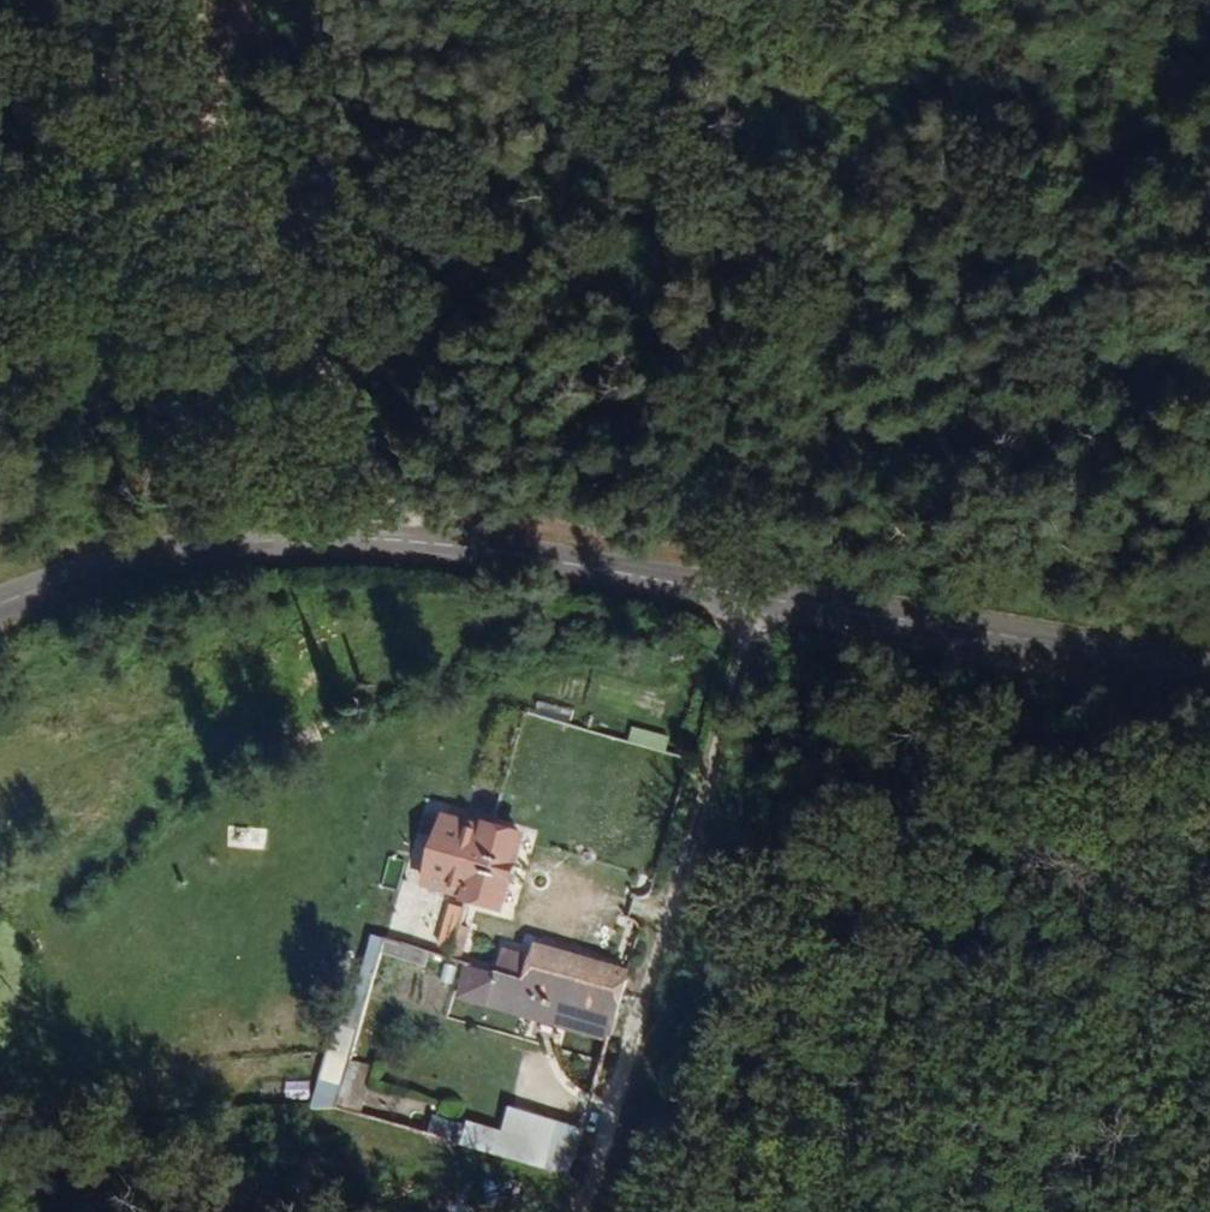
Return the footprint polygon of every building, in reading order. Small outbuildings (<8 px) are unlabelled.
[(466,894),(485,823),(448,814),(430,883),(466,894)] [(525,832),(485,823),(466,894),(507,907),(525,832)] [(458,924),(447,961),(463,966),(471,927),(458,924)] [(629,1011),(638,975),(534,949),(532,958),(510,953),(505,977),(527,983),(629,1011)] [(479,951),(475,969),(493,974),(497,957),(479,951)] [(475,969),(463,966),(450,1013),(514,1030),(517,1019),(527,983),(505,977),(493,974),(475,969)] [(517,1019),(620,1047),(629,1011),(527,983),(517,1019)] [(316,1051),(318,1109),(338,1109),(338,1089),(368,1088),(367,1062),(348,1062),(348,1050),(316,1051)] [(587,1130),(508,1109),(493,1165),(572,1186),(587,1130)]
